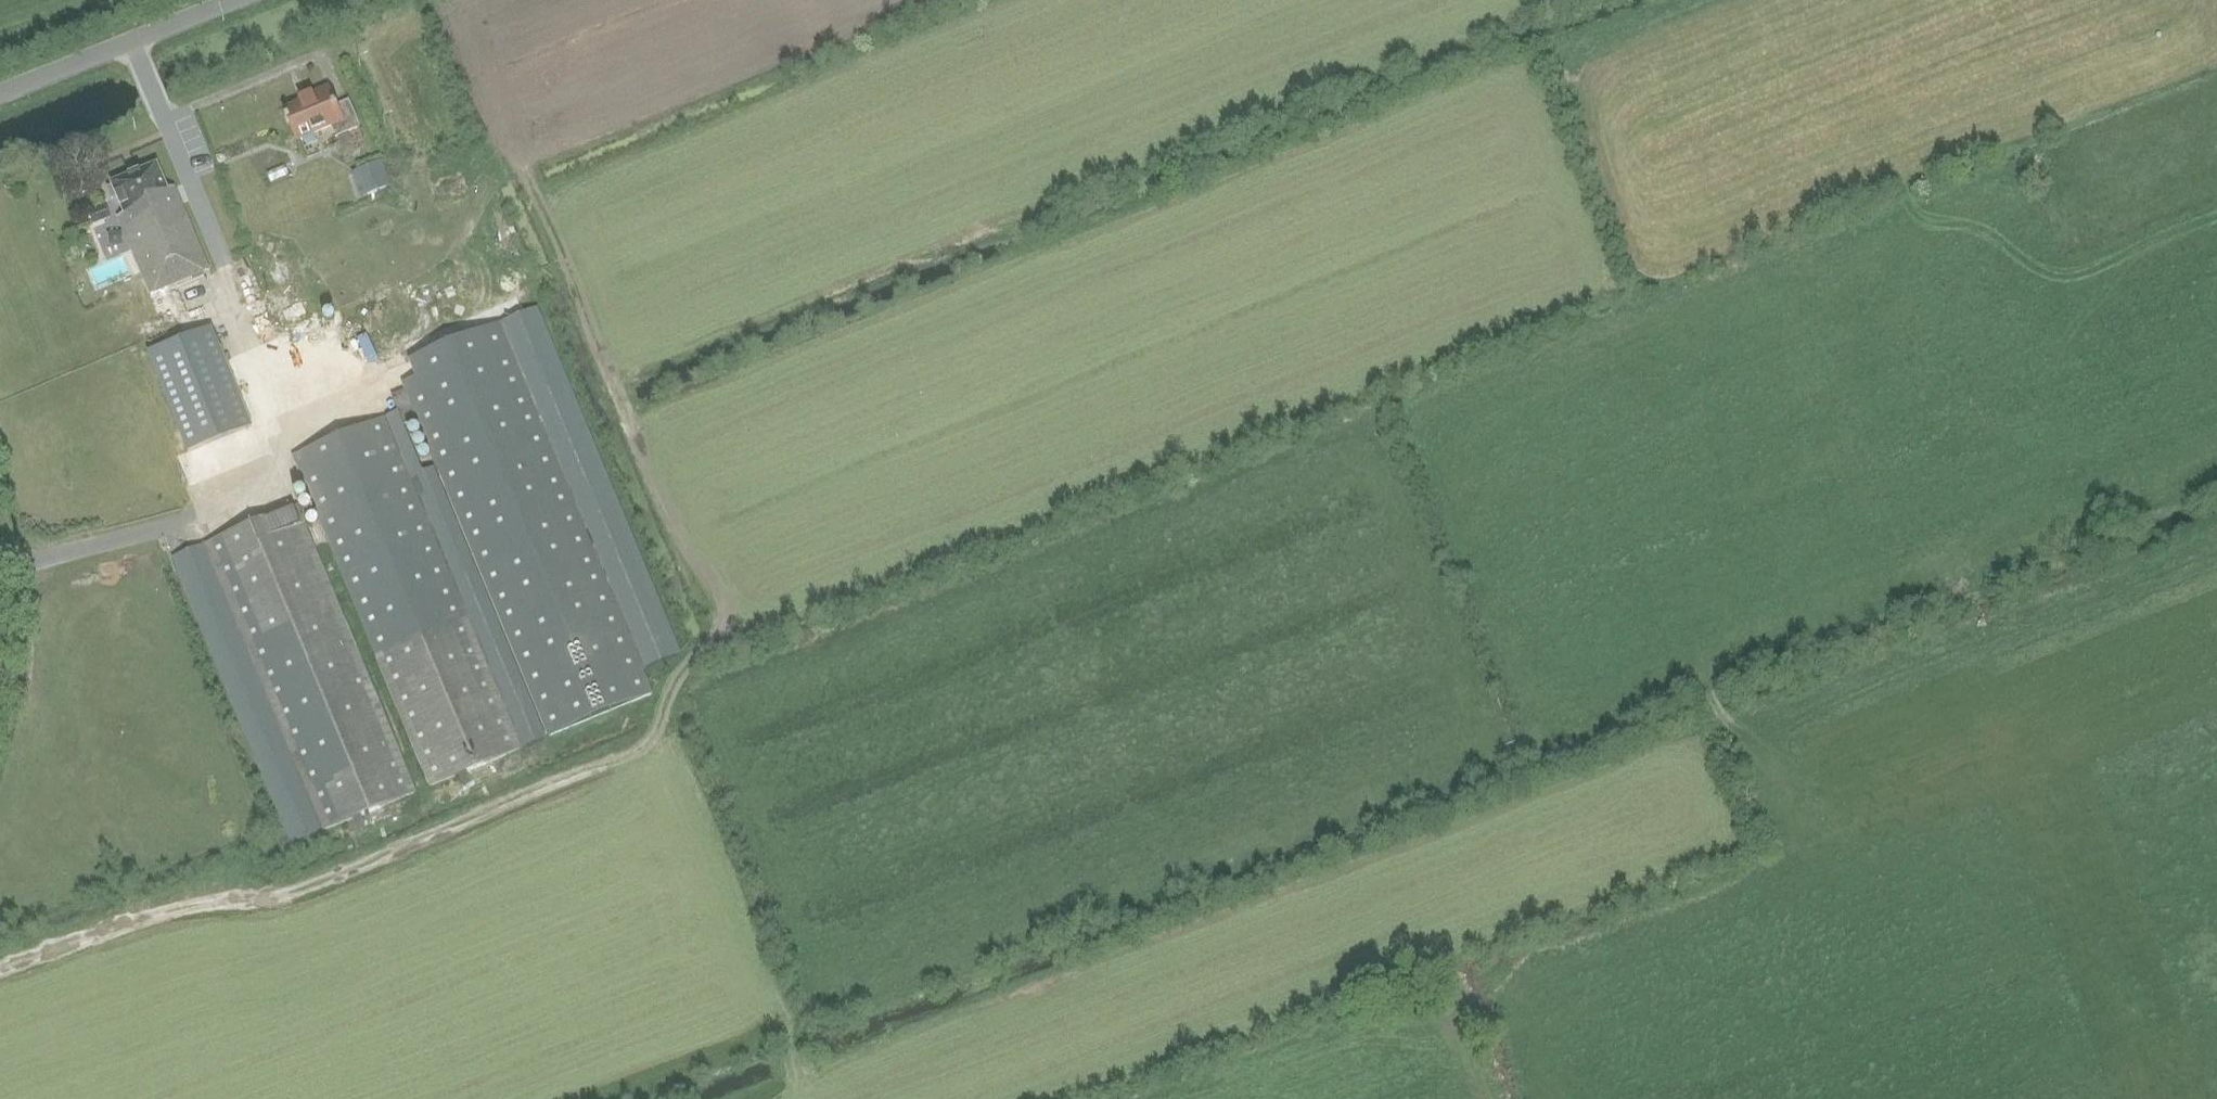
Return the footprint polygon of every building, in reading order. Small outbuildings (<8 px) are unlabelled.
[(337,138),(360,128),(349,102),(337,107),(329,88),(308,97),(310,101),(285,111),(298,141),(332,127),(337,138)] [(382,164),(359,173),(369,197),(391,188),(382,164)] [(118,217),(131,251),(149,294),(209,271),(175,187),(168,190),(158,165),(112,184),(124,215),(118,217)] [(93,223),(106,218),(102,209),(89,215),(93,223)] [(535,309),(500,324),(642,668),(678,654),(535,309)] [(653,694),(642,668),(500,324),(411,361),(418,378),(404,383),(407,392),(393,397),(399,412),(405,425),(418,420),(437,468),(550,737),(557,734),(653,694)] [(213,329),(149,354),(189,456),(253,430),(213,329)] [(399,412),(385,418),(522,748),(523,748),(550,737),(437,468),(424,473),(405,425),(399,412)] [(385,418),(294,456),(376,656),(430,786),(459,774),(493,760),(522,748),(468,618),(385,418)] [(206,544),(324,830),(353,818),(387,804),(416,792),(298,506),(206,544)] [(206,544),(174,557),(282,820),(292,843),(324,830),(206,544)]
